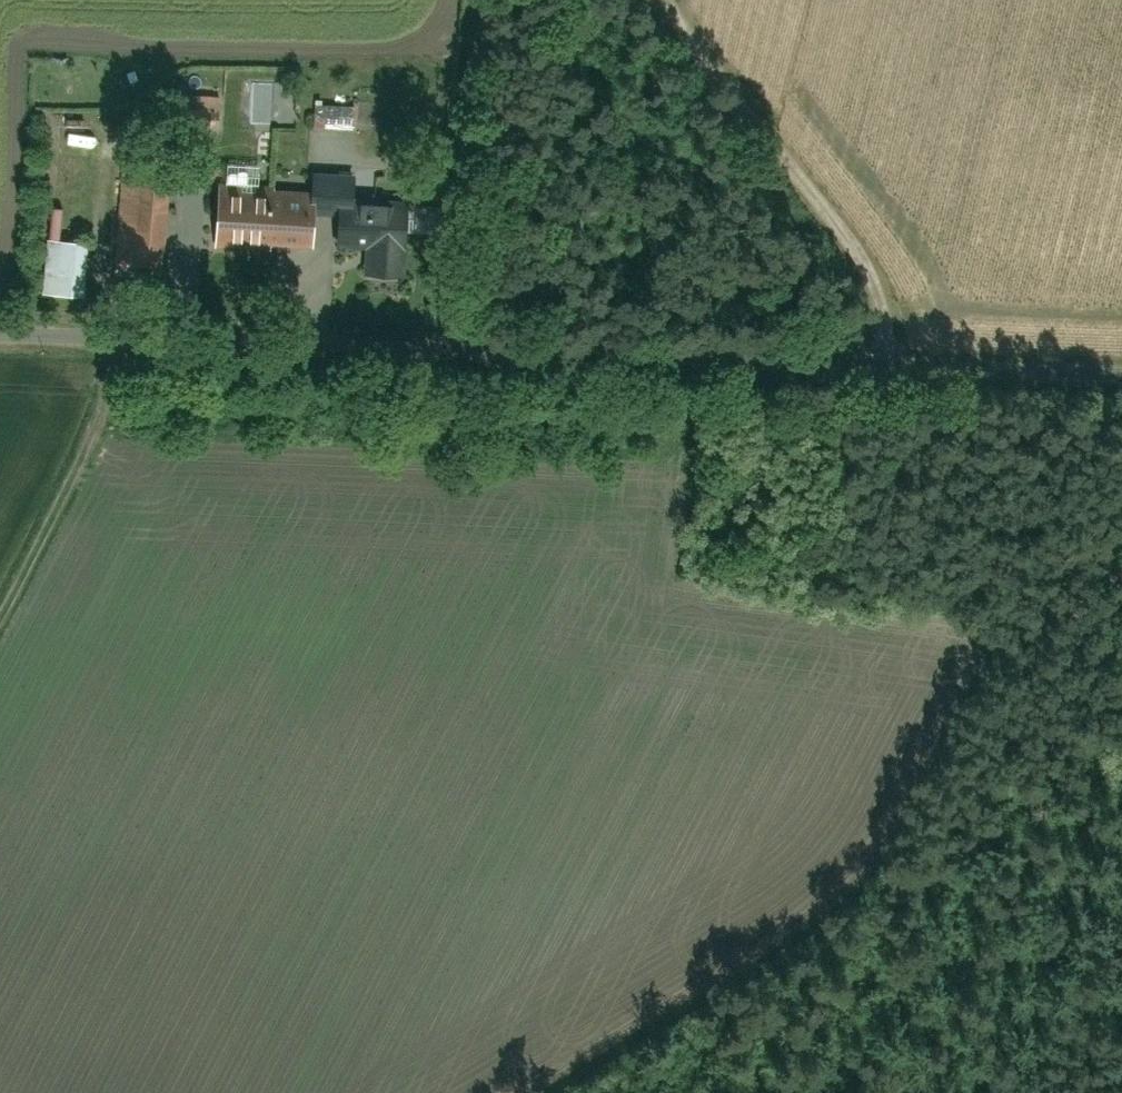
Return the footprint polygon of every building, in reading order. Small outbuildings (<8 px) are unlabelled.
[(171,99),(172,129),(216,129),(215,98),(171,99)] [(315,100),(315,128),(350,127),(349,99),(315,100)] [(117,180),(117,274),(162,274),(162,180),(117,180)] [(327,243),(327,272),(406,273),(407,213),(350,213),(350,195),(297,194),(297,196),(215,195),(214,249),(306,250),(306,243),(327,243)] [(45,242),(43,298),(80,299),(82,244),(45,242)]
